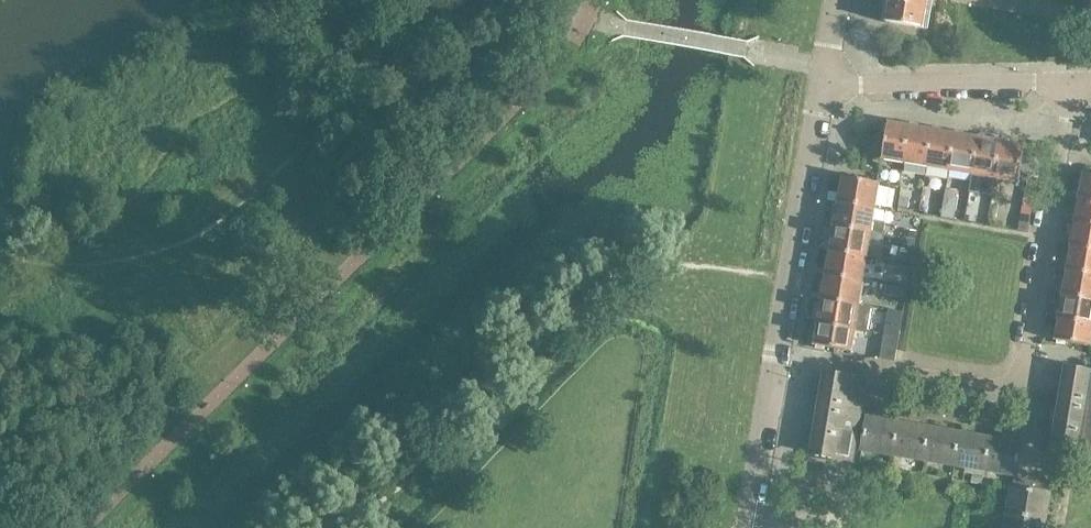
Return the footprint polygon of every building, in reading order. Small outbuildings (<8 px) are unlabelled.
[(928,0),(891,0),(887,22),(924,28),(928,0)] [(904,163),(910,126),(889,123),(883,159),(904,163)] [(927,167),(933,130),(910,126),(904,163),(927,167)] [(950,170),(956,134),(933,130),(927,167),(950,170)] [(973,174),(979,138),(956,134),(950,170),(973,174)] [(996,178),(1002,142),(979,138),(973,174),(996,178)] [(1019,182),(1025,146),(1002,142),(996,178),(1019,182)] [(1084,172),(1080,197),(1090,199),(1090,173),(1084,172)] [(875,208),(880,183),(843,177),(839,202),(875,208)] [(1080,197),(1076,222),(1090,224),(1090,199),(1080,197)] [(871,232),(875,208),(839,202),(835,226),(871,232)] [(1076,222),(1072,246),(1090,249),(1090,224),(1076,222)] [(867,257),(871,232),(835,226),(831,250),(867,257)] [(1072,246),(1068,270),(1090,274),(1090,249),(1072,246)] [(863,281),(867,257),(831,250),(827,275),(863,281)] [(1068,270),(1064,294),(1090,299),(1090,274),(1068,270)] [(859,305),(863,281),(827,275),(823,299),(859,305)] [(1064,294),(1060,319),(1090,324),(1090,299),(1064,294)] [(855,329),(859,305),(823,299),(819,323),(855,329)] [(1060,319),(1056,340),(1090,346),(1090,324),(1060,319)] [(851,351),(855,329),(819,323),(815,345),(851,351)] [(1072,384),(1074,370),(1067,369),(1065,383),(1072,384)] [(1078,385),(1081,371),(1074,370),(1072,384),(1078,385)] [(1085,386),(1087,372),(1081,371),(1078,385),(1085,386)] [(831,388),(833,375),(826,374),(824,387),(831,388)] [(837,389),(840,376),(833,375),(831,388),(837,389)] [(844,390),(846,377),(840,376),(837,389),(844,390)] [(850,392),(851,385),(853,378),(846,377),(844,390),(850,392)] [(863,387),(864,380),(853,378),(851,385),(863,387)] [(1072,384),(1065,383),(1063,395),(1089,400),(1090,394),(1090,391),(1090,387),(1085,386),(1078,385),(1072,384)] [(862,393),(863,387),(851,385),(850,392),(862,393)] [(837,389),(831,388),(824,387),(822,400),(848,405),(849,398),(850,392),(844,390),(837,389)] [(861,400),(862,393),(850,392),(849,398),(861,400)] [(1088,407),(1089,400),(1063,395),(1061,409),(1087,413),(1088,407)] [(860,406),(861,400),(849,398),(848,405),(860,406)] [(847,411),(848,405),(822,400),(820,413),(846,417),(847,411)] [(859,413),(860,406),(848,405),(847,411),(859,413)] [(1086,420),(1087,413),(1061,409),(1058,421),(1085,426),(1086,420)] [(857,419),(859,413),(847,411),(846,417),(857,419)] [(845,424),(846,417),(820,413),(817,426),(844,430),(845,424)] [(856,426),(857,419),(846,417),(845,424),(856,426)] [(893,453),(899,423),(867,418),(862,448),(893,453)] [(1083,439),(1084,433),(1085,426),(1058,421),(1058,422),(1054,421),(1054,424),(1058,424),(1054,448),(1081,453),(1082,446),(1083,439)] [(924,459),(929,428),(899,423),(893,453),(924,459)] [(855,432),(856,426),(845,424),(844,430),(855,432)] [(841,443),(843,437),(844,430),(817,426),(813,425),(813,428),(817,429),(813,453),(839,457),(840,450),(841,443)] [(954,464),(959,433),(929,428),(924,459),(954,464)] [(854,439),(855,432),(844,430),(843,437),(854,439)] [(985,469),(990,439),(959,433),(954,464),(985,469)] [(853,445),(854,439),(843,437),(841,443),(853,445)] [(1016,473),(1021,444),(990,439),(985,469),(1015,474),(1016,474),(1016,473)] [(1083,439),(1082,446),(1090,447),(1090,441),(1083,439)] [(852,452),(853,445),(841,443),(840,450),(852,452)] [(1082,446),(1081,453),(1090,455),(1090,447),(1082,446)] [(851,459),(852,452),(840,450),(839,457),(851,459)] [(1023,482),(1025,474),(1016,473),(1016,474),(1015,474),(1014,481),(1023,482)] [(1029,490),(1030,483),(1032,475),(1025,474),(1023,482),(1022,488),(1029,490)] [(1050,487),(1051,479),(1032,475),(1030,483),(1050,487)] [(1048,493),(1050,487),(1030,483),(1029,490),(1048,493)] [(1029,490),(1022,488),(1013,487),(1008,513),(1044,519),(1048,493),(1029,490)] [(1044,519),(1008,513),(1005,527),(1043,527),(1044,519)]
